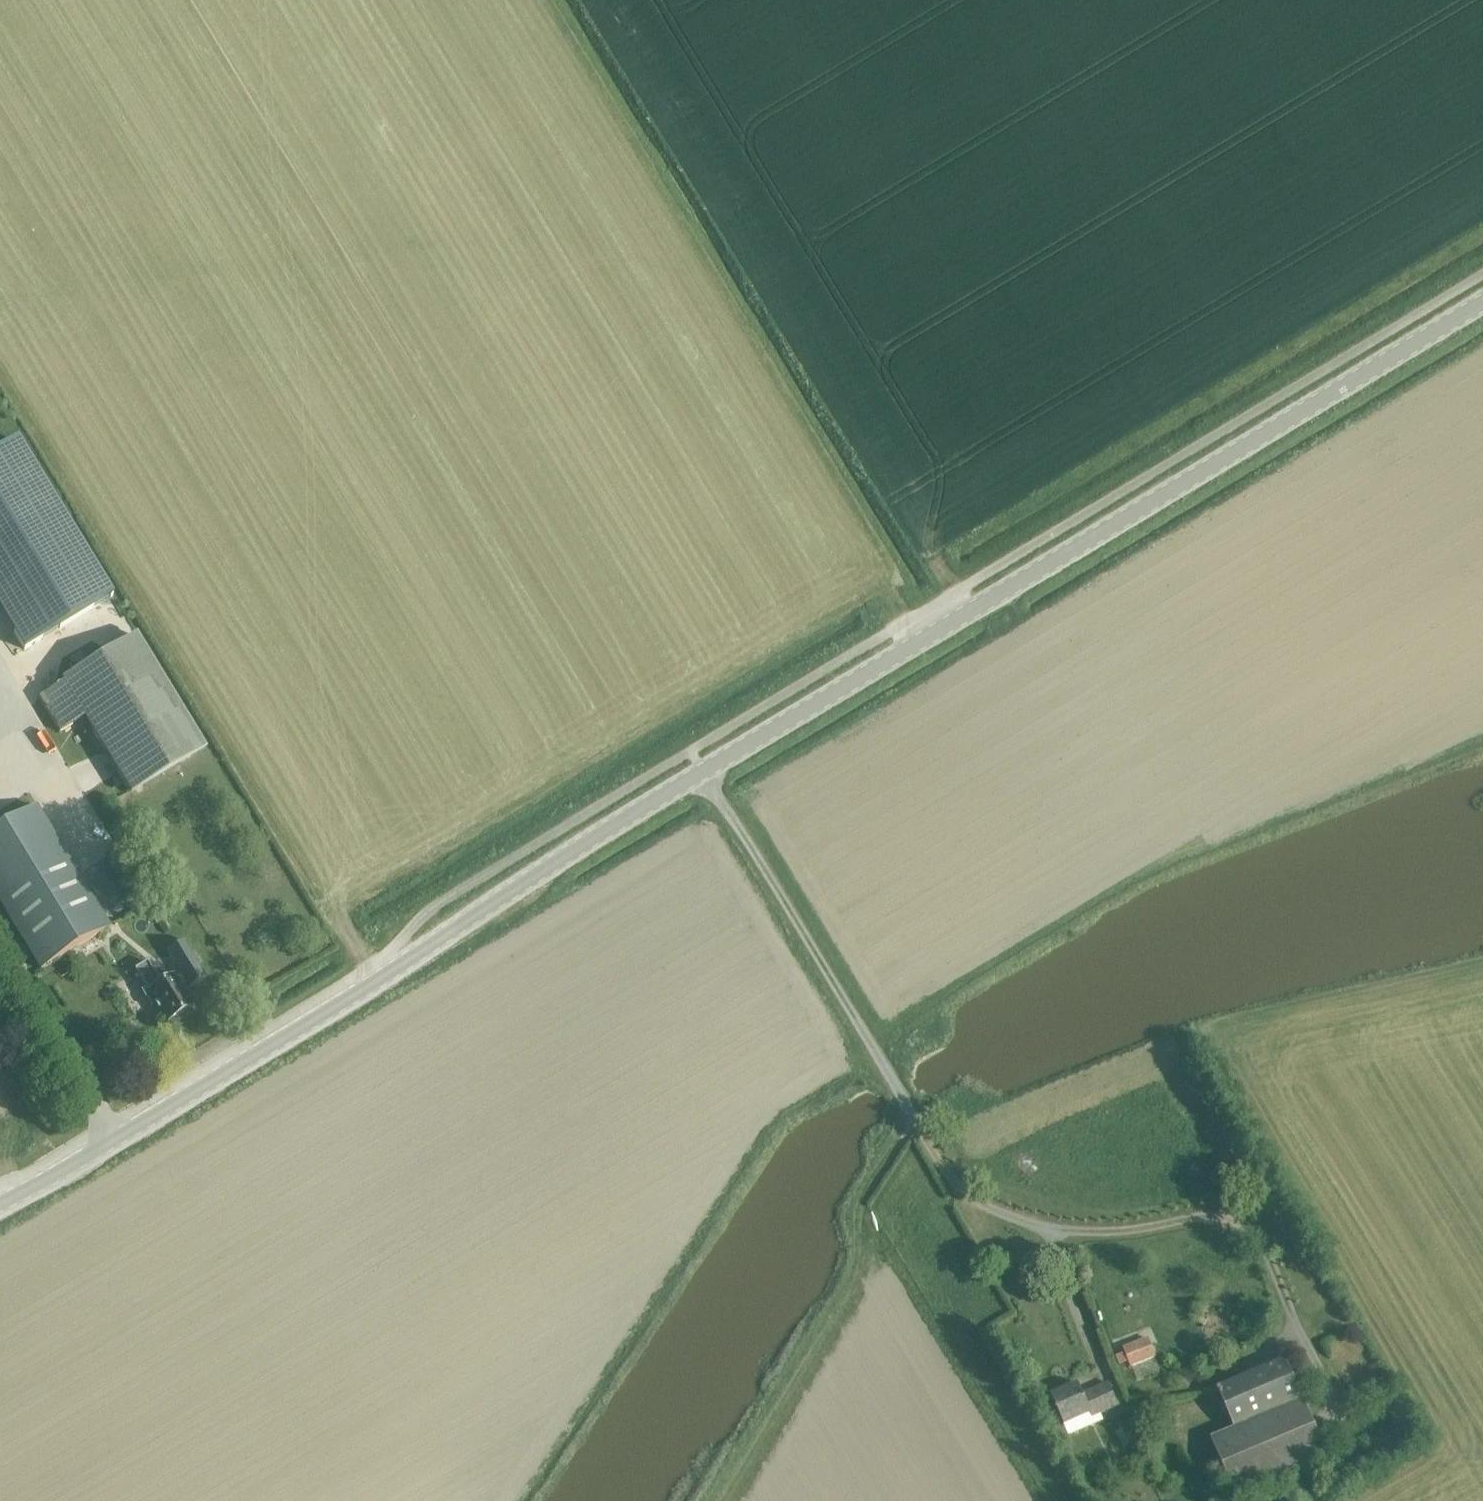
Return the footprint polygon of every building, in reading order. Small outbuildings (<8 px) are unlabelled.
[(0,452),(0,612),(24,651),(112,596),(17,441),(0,452)] [(84,720),(130,794),(205,748),(138,639),(39,700),(61,735),(84,720)] [(110,930),(38,810),(0,832),(0,903),(41,971),(110,930)] [(148,966),(136,973),(146,990),(143,992),(152,1008),(155,1006),(167,1026),(193,1010),(180,988),(187,984),(189,988),(205,978),(183,942),(167,952),(182,977),(176,981),(174,978),(160,986),(148,966)] [(1124,1350),(1132,1370),(1157,1360),(1149,1340),(1124,1350)] [(1284,1360),(1217,1389),(1234,1429),(1301,1399),(1284,1360)] [(1092,1420),(1118,1409),(1109,1386),(1083,1398),(1078,1387),(1051,1399),(1064,1428),(1090,1416),(1092,1420)] [(1325,1455),(1301,1399),(1234,1429),(1210,1439),(1234,1495),(1325,1455)] [(1125,1428),(1115,1432),(1123,1449),(1133,1444),(1125,1428)]
